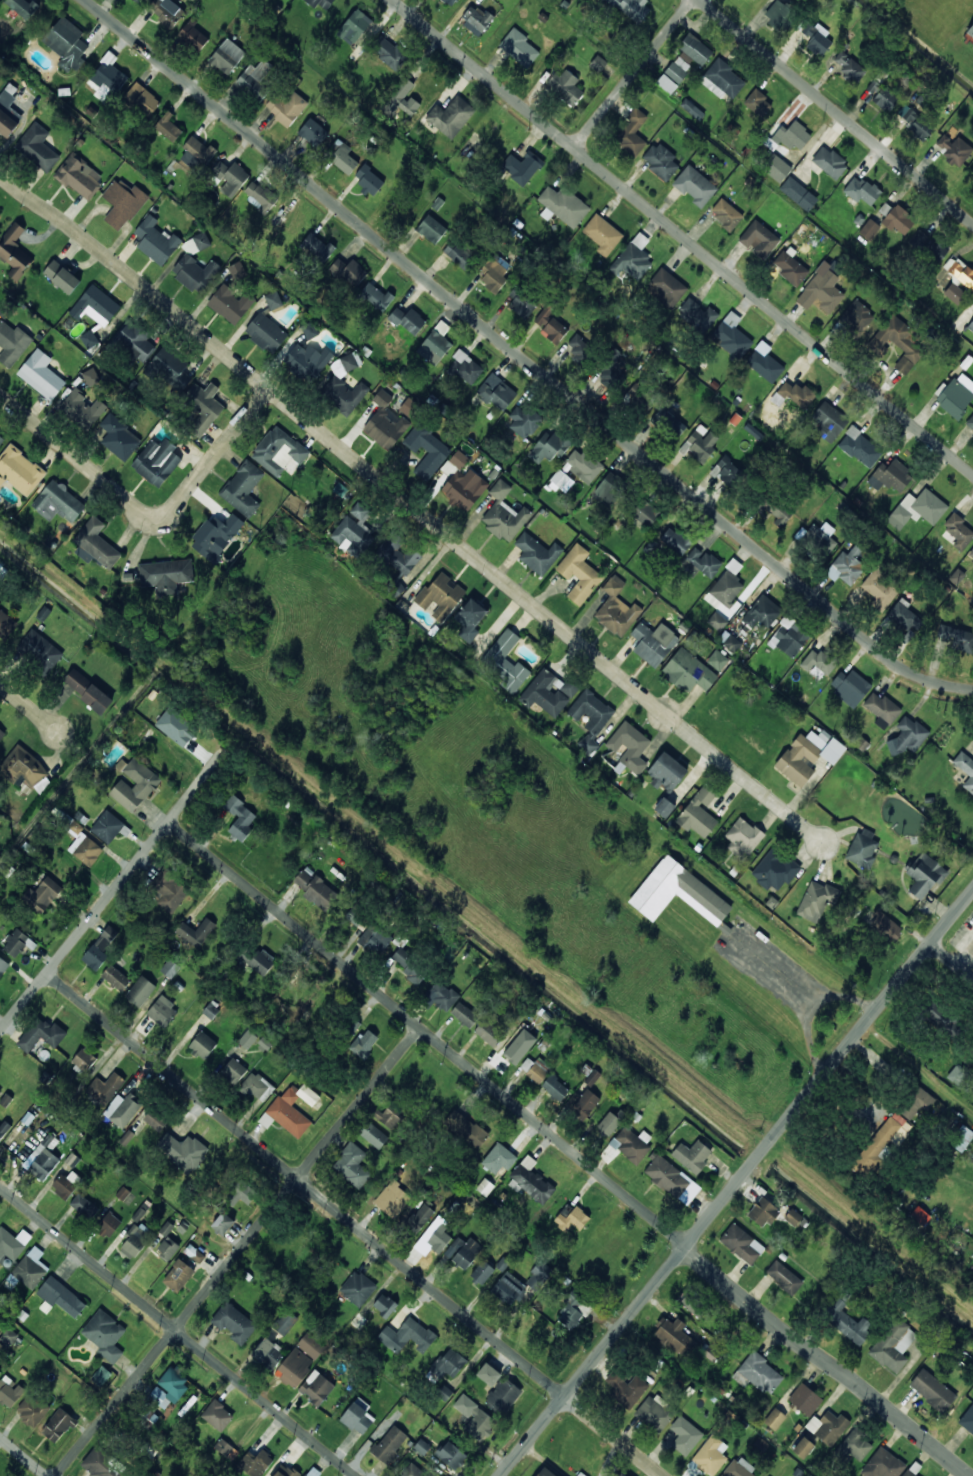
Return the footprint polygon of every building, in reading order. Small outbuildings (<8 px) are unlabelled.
[(29,21),(39,5),(30,0),(8,0),(4,6),(29,21)] [(187,12),(173,0),(154,0),(147,8),(171,29),(187,12)] [(335,0),(304,0),(315,9),(319,3),(327,10),(335,0)] [(639,24),(652,6),(644,0),(605,0),(639,24)] [(797,12),(775,0),(764,22),(787,33),(797,12)] [(493,18),(472,3),(459,21),(481,36),(493,18)] [(351,46),(373,21),(358,8),(336,34),(351,46)] [(42,41),(62,57),(57,64),(68,73),(72,67),(77,71),(86,61),(81,57),(89,46),(79,38),(84,33),(63,15),(42,41)] [(190,21),(177,36),(198,53),(210,38),(190,21)] [(835,40),(810,21),(801,32),(811,39),(806,45),(822,57),(835,40)] [(498,46),(527,69),(541,51),(513,28),(498,46)] [(657,84),(671,95),(695,61),(702,67),(714,51),(688,33),(678,48),(681,50),(657,84)] [(409,59),(382,34),(370,47),(396,72),(409,59)] [(228,76),(246,53),(227,37),(209,60),(228,76)] [(843,67),(839,72),(856,85),(867,70),(841,50),(834,60),(843,67)] [(104,84),(115,94),(129,79),(110,62),(113,58),(109,55),(89,78),(100,88),(104,84)] [(589,66),(600,73),(608,63),(597,55),(589,66)] [(699,81),(722,99),(726,94),(733,100),(747,82),(717,58),(699,81)] [(262,101),(272,88),(264,81),(275,67),(264,59),(257,69),(250,64),(236,82),(262,101)] [(562,73),(557,69),(545,84),(573,107),(585,93),(575,85),(579,80),(566,69),(562,73)] [(399,107),(411,117),(421,105),(409,95),(416,86),(405,76),(379,108),(390,118),(399,107)] [(882,86),(874,80),(867,89),(874,95),(882,86)] [(124,98),(150,117),(161,101),(135,82),(124,98)] [(872,101),(889,113),(899,99),(883,87),(872,101)] [(289,128),(309,103),(292,90),(287,95),(280,89),(265,108),(289,128)] [(774,104),(754,89),(743,104),(762,118),(774,104)] [(452,141),(476,110),(457,95),(445,110),(437,104),(424,119),(452,141)] [(680,105),(699,121),(705,115),(686,98),(680,105)] [(924,142),(935,128),(905,104),(897,114),(912,124),(908,129),(924,142)] [(634,158),(647,144),(635,132),(648,118),(636,107),(626,117),(631,122),(615,138),(634,158)] [(184,131),(166,113),(154,126),(172,143),(184,131)] [(316,148),(329,132),(310,117),(298,133),(316,148)] [(774,135),(791,149),(795,145),(800,150),(813,136),(795,120),(787,129),(782,125),(774,135)] [(50,133),(35,121),(15,146),(47,172),(60,157),(42,142),(50,133)] [(972,150),(972,149),(958,136),(953,142),(944,134),(934,146),(959,167),(972,150)] [(182,148),(187,151),(181,159),(199,173),(217,150),(210,144),(208,148),(192,135),(182,148)] [(348,155),(353,148),(343,141),(329,161),(350,175),(359,162),(348,155)] [(641,161),(667,182),(680,167),(672,161),(676,156),(658,141),(641,161)] [(824,145),(811,160),(836,181),(849,165),(824,145)] [(521,162),(510,154),(500,168),(526,186),(544,161),(529,151),(521,162)] [(54,174),(86,200),(104,177),(73,152),(54,174)] [(792,168),(773,153),(761,168),(780,184),(792,168)] [(211,171),(226,184),(220,190),(231,199),(251,176),(235,162),(229,168),(221,160),(211,171)] [(353,178),(374,195),(386,182),(364,164),(353,178)] [(718,189),(689,164),(665,194),(677,203),(685,193),(702,208),(718,189)] [(843,191),(858,203),(861,199),(871,206),(881,194),(856,174),(843,191)] [(808,212),(819,200),(790,176),(779,189),(808,212)] [(121,232),(149,196),(135,185),(131,189),(116,178),(102,196),(114,206),(104,219),(121,232)] [(265,215),(279,200),(255,179),(242,193),(265,215)] [(537,200),(547,207),(540,215),(548,221),(553,214),(574,230),(591,208),(564,186),(558,193),(548,186),(537,200)] [(733,231),(744,215),(721,198),(709,214),(733,231)] [(894,227),(905,236),(917,220),(895,205),(881,223),(891,231),(894,227)] [(596,251),(607,259),(624,234),(595,213),(582,232),(600,245),(596,251)] [(162,267),(183,241),(173,233),(169,237),(155,226),(159,222),(150,214),(134,233),(143,240),(137,247),(162,267)] [(435,245),(448,229),(428,214),(416,230),(435,245)] [(881,227),(870,218),(859,232),(869,241),(881,227)] [(781,240),(756,219),(739,239),(764,260),(781,240)] [(14,267),(8,274),(17,281),(34,259),(15,243),(26,229),(16,222),(0,242),(0,257),(14,267)] [(910,241),(937,264),(948,251),(921,228),(910,241)] [(212,245),(205,231),(182,244),(186,252),(173,270),(178,280),(200,296),(221,266),(214,261),(202,268),(198,265),(192,255),(212,245)] [(312,231),(301,245),(324,263),(334,250),(312,231)] [(639,282),(654,261),(641,251),(649,240),(638,231),(609,270),(617,276),(622,269),(639,282)] [(477,260),(453,240),(443,252),(468,272),(477,260)] [(792,257),(797,252),(788,245),(774,263),(781,269),(778,273),(797,288),(810,271),(792,257)] [(511,266),(496,253),(480,271),(485,276),(480,281),(495,294),(508,280),(503,275),(511,266)] [(953,254),(943,268),(972,291),(972,270),(953,254)] [(353,259),(347,265),(339,257),(329,268),(353,291),(369,273),(353,259)] [(43,275),(72,295),(82,280),(53,260),(43,275)] [(229,266),(235,280),(247,275),(240,261),(229,266)] [(795,301),(809,311),(814,304),(830,316),(845,295),(834,286),(841,276),(823,263),(795,301)] [(673,308),(688,288),(661,268),(646,288),(673,308)] [(382,313),(393,299),(370,281),(360,294),(382,313)] [(958,305),(967,295),(953,282),(943,293),(958,305)] [(109,322),(122,307),(93,283),(69,313),(78,320),(90,306),(109,322)] [(207,304),(235,326),(257,299),(246,291),(240,298),(223,284),(207,304)] [(509,296),(514,298),(508,308),(527,319),(540,298),(516,284),(509,296)] [(283,305),(277,291),(265,296),(271,310),(283,305)] [(707,332),(720,315),(709,306),(706,310),(688,297),(678,310),(707,332)] [(859,333),(873,312),(855,299),(840,320),(859,333)] [(415,337),(427,320),(411,308),(406,314),(397,307),(389,317),(415,337)] [(534,320),(543,327),(554,314),(545,307),(534,320)] [(735,327),(742,319),(731,310),(710,337),(739,361),(754,342),(735,327)] [(274,354),(289,333),(259,312),(244,334),(274,354)] [(972,332),(972,315),(965,326),(972,332)] [(906,352),(894,367),(906,376),(929,346),(890,316),(870,342),(881,350),(889,339),(906,352)] [(558,345),(569,329),(552,317),(541,334),(558,345)] [(17,326),(14,330),(1,319),(0,320),(0,345),(5,349),(0,355),(0,361),(10,369),(33,339),(17,326)] [(80,336),(89,351),(111,338),(101,323),(80,336)] [(157,346),(127,323),(114,340),(144,363),(157,346)] [(317,336),(310,323),(302,328),(309,340),(317,336)] [(575,349),(569,356),(582,366),(594,350),(575,335),(568,343),(575,349)] [(772,384),(785,368),(767,353),(771,348),(762,341),(745,362),(772,384)] [(334,353),(324,347),(321,352),(308,345),(306,349),(295,342),(283,363),(315,383),(334,353)] [(67,382),(46,367),(52,359),(37,347),(16,375),(52,402),(67,382)] [(181,394),(196,372),(161,349),(147,370),(181,394)] [(485,368),(459,350),(446,367),(472,386),(485,368)] [(370,389),(360,381),(353,390),(343,382),(359,361),(346,351),(331,370),(334,372),(318,392),(348,416),(370,389)] [(614,392),(627,377),(620,371),(627,363),(617,355),(598,379),(614,392)] [(100,379),(93,367),(82,374),(89,386),(100,379)] [(946,387),(934,401),(957,419),(972,399),(972,382),(960,372),(948,388),(946,387)] [(817,394),(804,385),(801,390),(786,380),(778,392),(804,411),(817,394)] [(518,393),(501,381),(494,391),(484,383),(476,393),(503,412),(518,393)] [(225,407),(213,398),(220,388),(211,382),(205,390),(194,383),(183,399),(201,412),(188,430),(201,439),(225,407)] [(108,407),(98,399),(90,408),(84,403),(88,398),(76,388),(61,407),(89,430),(108,407)] [(389,452),(411,425),(387,406),(394,397),(382,388),(372,400),(380,407),(362,431),(389,452)] [(421,407),(409,397),(399,409),(411,419),(421,407)] [(849,419),(823,401),(812,417),(823,424),(816,433),(832,444),(849,419)] [(527,441),(542,420),(521,405),(506,426),(527,441)] [(663,406),(650,421),(675,442),(688,427),(663,406)] [(109,433),(101,443),(126,462),(143,440),(109,413),(99,425),(109,433)] [(453,450),(418,423),(402,443),(416,453),(421,446),(429,452),(414,471),(428,482),(453,450)] [(703,465),(716,448),(713,446),(719,438),(699,424),(681,448),(703,465)] [(250,457),(278,478),(285,469),(272,460),(284,444),(291,449),(287,454),(301,465),(311,452),(275,425),(250,457)] [(545,457),(551,461),(557,454),(562,457),(572,443),(550,426),(528,456),(539,465),(545,457)] [(870,470),(884,452),(851,427),(837,445),(870,470)] [(177,447),(165,437),(160,445),(152,439),(131,467),(159,489),(182,459),(173,452),(177,447)] [(48,472),(9,444),(0,456),(0,488),(6,481),(29,497),(48,472)] [(591,484),(603,467),(576,447),(564,465),(591,484)] [(470,458),(457,449),(441,470),(451,477),(441,491),(468,512),(487,486),(463,468),(470,458)] [(711,473),(730,487),(743,469),(723,456),(711,473)] [(261,504),(249,495),(265,473),(247,459),(220,496),(250,519),(261,504)] [(885,483),(899,494),(915,476),(894,459),(888,467),(882,463),(867,482),(878,491),(885,483)] [(570,478),(559,469),(550,480),(561,489),(570,478)] [(627,481),(606,471),(596,496),(617,505),(627,481)] [(71,524),(87,508),(55,478),(31,504),(50,522),(59,513),(71,524)] [(502,501),(513,488),(500,478),(489,493),(497,499),(480,522),(509,544),(533,513),(524,506),(518,513),(502,501)] [(916,499),(908,493),(887,520),(902,532),(917,513),(934,526),(949,507),(925,487),(916,499)] [(777,515),(773,525),(784,529),(792,509),(765,497),(760,508),(777,515)] [(649,528),(661,513),(643,499),(631,513),(649,528)] [(349,513),(363,524),(372,512),(358,501),(349,513)] [(190,546),(214,564),(244,522),(232,513),(225,524),(212,514),(190,546)] [(947,527),(940,536),(960,551),(972,536),(972,530),(953,513),(944,525),(947,527)] [(123,554),(98,535),(106,525),(93,514),(73,541),(80,546),(75,553),(89,564),(93,558),(110,571),(123,554)] [(375,538),(347,515),(330,536),(341,545),(346,539),(352,544),(346,551),(358,560),(375,538)] [(814,524),(807,531),(802,527),(796,535),(825,559),(838,543),(830,537),(835,530),(826,522),(820,529),(814,524)] [(659,539),(681,557),(692,544),(671,525),(659,539)] [(548,550),(524,531),(514,544),(524,552),(519,559),(542,578),(564,550),(555,542),(548,550)] [(397,598),(406,587),(401,582),(424,554),(412,545),(407,551),(389,537),(376,553),(397,571),(384,588),(397,598)] [(583,561),(590,553),(576,542),(556,570),(569,580),(573,574),(580,579),(567,597),(581,607),(604,576),(583,561)] [(838,577),(851,587),(866,567),(856,559),(862,550),(855,545),(847,555),(842,551),(825,574),(835,581),(838,577)] [(703,554),(695,547),(685,559),(711,580),(723,565),(706,550),(703,554)] [(139,563),(141,588),(156,587),(157,596),(178,595),(178,582),(192,581),(191,560),(139,563)] [(860,586),(876,599),(872,604),(882,612),(902,588),(885,575),(887,571),(878,564),(860,586)] [(717,608),(721,603),(728,608),(746,584),(726,570),(704,599),(717,608)] [(415,602),(430,613),(429,613),(443,623),(467,591),(439,571),(415,602)] [(643,610),(635,603),(631,608),(616,597),(626,583),(614,574),(602,589),(610,595),(593,617),(622,639),(643,610)] [(754,629),(759,621),(769,629),(783,608),(755,589),(743,607),(748,611),(742,621),(754,629)] [(886,620),(914,635),(923,618),(907,610),(910,603),(899,597),(886,620)] [(479,631),(475,628),(488,610),(470,598),(455,619),(464,626),(458,635),(471,644),(479,631)] [(2,640),(17,622),(0,609),(0,638),(2,640)] [(722,632),(728,620),(714,612),(708,624),(722,632)] [(770,639),(792,659),(811,637),(789,618),(770,639)] [(630,635),(640,642),(633,652),(656,669),(680,637),(661,623),(654,632),(640,622),(630,635)] [(972,649),(972,635),(941,623),(937,636),(953,641),(951,646),(971,654),(972,649)] [(520,638),(507,627),(481,661),(504,678),(500,685),(514,695),(531,672),(518,661),(515,666),(505,658),(520,638)] [(64,653),(32,629),(18,648),(50,672),(64,653)] [(718,641),(735,653),(742,643),(725,631),(718,641)] [(719,676),(680,647),(661,673),(689,694),(696,684),(707,692),(719,676)] [(827,676),(840,661),(825,648),(819,655),(812,650),(799,666),(808,673),(814,665),(827,676)] [(706,661),(720,672),(729,660),(716,649),(706,661)] [(534,702),(556,719),(579,688),(568,679),(565,683),(543,667),(519,699),(531,708),(534,702)] [(873,686),(852,669),(847,676),(840,671),(828,687),(855,708),(873,686)] [(115,697),(71,671),(61,687),(105,713),(115,697)] [(615,709),(584,689),(568,714),(578,721),(584,713),(591,718),(584,727),(589,730),(578,746),(591,755),(598,744),(594,741),(615,709)] [(902,710),(884,695),(881,699),(873,692),(863,704),(879,718),(874,722),(884,731),(902,710)] [(197,733),(170,708),(155,724),(183,749),(197,733)] [(930,733),(906,714),(896,727),(900,730),(886,747),(899,758),(907,748),(914,753),(930,733)] [(652,741),(625,720),(605,745),(616,753),(622,745),(627,749),(619,760),(638,775),(648,763),(639,757),(652,741)] [(847,748),(822,730),(818,736),(811,730),(806,737),(800,733),(774,768),(802,788),(817,769),(812,766),(820,755),(834,766),(847,748)] [(33,789),(39,782),(45,787),(50,781),(46,778),(51,772),(18,744),(0,766),(0,767),(16,781),(19,777),(33,789)] [(647,774),(655,779),(653,782),(671,794),(688,769),(663,751),(647,774)] [(972,795),(972,760),(962,751),(952,762),(970,776),(962,786),(972,795)] [(109,795),(134,814),(162,779),(133,757),(122,771),(137,783),(133,788),(121,779),(109,795)] [(719,821),(705,809),(717,794),(704,784),(675,821),(688,832),(691,828),(705,839),(719,821)] [(243,843),(253,828),(249,826),(258,814),(231,796),(223,807),(238,818),(228,832),(243,843)] [(654,810),(667,818),(675,805),(662,797),(654,810)] [(68,850),(90,868),(104,849),(81,832),(84,828),(58,807),(51,817),(77,837),(68,850)] [(119,831),(127,837),(130,832),(125,828),(127,824),(103,808),(88,830),(110,845),(119,831)] [(731,842),(726,848),(744,862),(765,835),(740,816),(724,836),(731,842)] [(875,833),(861,827),(845,859),(869,870),(876,857),(873,856),(879,843),(872,839),(875,833)] [(775,894),(784,882),(788,885),(802,867),(789,857),(787,859),(772,847),(751,874),(775,894)] [(921,901),(936,882),(940,885),(950,872),(922,851),(906,873),(916,881),(908,891),(921,901)] [(654,922),(675,894),(718,927),(733,906),(665,854),(628,903),(654,922)] [(172,915),(192,890),(164,868),(147,889),(159,898),(156,903),(172,915)] [(293,881),(307,892),(305,896),(327,913),(341,895),(315,875),(314,877),(303,868),(293,881)] [(30,887),(21,900),(43,915),(63,887),(47,876),(36,892),(30,887)] [(841,891),(811,879),(796,915),(817,924),(827,902),(835,906),(841,891)] [(360,927),(368,912),(354,904),(346,919),(360,927)] [(904,928),(879,912),(870,926),(895,942),(904,928)] [(175,933),(199,949),(216,924),(206,917),(197,931),(182,921),(175,933)] [(378,956),(393,939),(374,922),(359,939),(378,956)] [(98,971),(108,956),(104,953),(118,931),(107,924),(82,961),(98,971)] [(237,954),(263,978),(277,962),(262,948),(257,954),(246,944),(237,954)] [(392,958),(406,969),(402,975),(418,986),(429,970),(399,948),(392,958)] [(0,957),(0,978),(10,964),(0,957)] [(160,970),(171,980),(181,968),(170,959),(160,970)] [(101,976),(122,992),(131,980),(110,964),(101,976)] [(125,998),(142,1008),(156,985),(140,975),(125,998)] [(445,1014),(460,997),(439,979),(424,997),(445,1014)] [(180,1011),(162,995),(146,1013),(164,1029),(180,1011)] [(480,1016),(459,1002),(450,1014),(471,1029),(480,1016)] [(212,1020),(220,1011),(210,1003),(202,1013),(212,1020)] [(961,1017),(933,1003),(924,1020),(953,1034),(961,1017)] [(56,1049),(68,1032),(54,1022),(52,1026),(38,1016),(17,1045),(29,1054),(40,1038),(56,1049)] [(361,1025),(354,1017),(344,1027),(351,1035),(361,1025)] [(494,1048),(504,1034),(485,1019),(474,1032),(494,1048)] [(350,1050),(365,1060),(379,1037),(365,1028),(350,1050)] [(258,1038),(249,1029),(238,1042),(247,1050),(258,1038)] [(204,1061),(218,1043),(202,1030),(188,1048),(204,1061)] [(507,1050),(502,1057),(516,1066),(528,1049),(507,1035),(499,1045),(507,1050)] [(97,1058),(81,1048),(72,1063),(87,1073),(97,1058)] [(248,1070),(233,1057),(220,1073),(235,1086),(248,1070)] [(534,1063),(528,1058),(519,1068),(540,1085),(552,1069),(539,1058),(534,1063)] [(584,1082),(591,1087),(601,1074),(594,1069),(584,1082)] [(105,1083),(97,1076),(86,1091),(105,1106),(126,1081),(114,1071),(105,1083)] [(250,1092),(259,1100),(271,1085),(253,1071),(238,1089),(247,1096),(250,1092)] [(541,1086),(560,1102),(570,1089),(551,1074),(541,1086)] [(321,1097),(304,1084),(296,1093),(313,1107),(321,1097)] [(897,1109),(913,1123),(935,1099),(919,1085),(897,1109)] [(266,1113),(299,1139),(313,1122),(292,1106),(300,1096),(288,1086),(266,1113)] [(585,1122),(601,1098),(585,1088),(569,1111),(585,1122)] [(125,1099),(118,1094),(103,1114),(124,1130),(144,1103),(130,1092),(125,1099)] [(383,1113),(376,1108),(371,1114),(394,1131),(408,1111),(392,1100),(383,1113)] [(143,1120),(159,1133),(169,1122),(152,1108),(143,1120)] [(489,1136),(457,1108),(445,1121),(477,1150),(489,1136)] [(596,1129),(609,1138),(622,1120),(609,1111),(596,1129)] [(899,1147),(909,1133),(902,1128),(907,1121),(894,1111),(855,1162),(869,1172),(892,1142),(899,1147)] [(4,1120),(0,1126),(0,1141),(12,1126),(4,1120)] [(358,1132),(379,1150),(389,1139),(369,1121),(358,1132)] [(962,1153),(972,1138),(972,1132),(962,1124),(948,1143),(962,1153)] [(655,1141),(644,1130),(638,1137),(625,1126),(610,1143),(634,1165),(655,1141)] [(120,1142),(126,1146),(135,1134),(129,1129),(120,1142)] [(189,1174),(209,1150),(189,1134),(182,1143),(168,1132),(155,1147),(189,1174)] [(59,1141),(49,1133),(32,1155),(36,1158),(28,1169),(44,1181),(61,1159),(51,1152),(59,1141)] [(681,1142),(671,1155),(695,1175),(714,1153),(698,1139),(690,1149),(681,1142)] [(331,1169),(361,1189),(372,1173),(359,1165),(367,1153),(350,1141),(331,1169)] [(508,1171),(518,1157),(498,1142),(481,1164),(496,1175),(503,1166),(508,1171)] [(537,1162),(527,1154),(509,1177),(543,1205),(556,1189),(531,1169),(537,1162)] [(657,1155),(643,1173),(678,1200),(692,1181),(657,1155)] [(67,1178),(61,1174),(51,1188),(68,1200),(83,1179),(72,1171),(67,1178)] [(248,1205),(259,1192),(244,1179),(226,1200),(233,1207),(241,1199),(248,1205)] [(89,1219),(98,1206),(78,1192),(69,1206),(89,1219)] [(747,1215),(762,1226),(766,1221),(773,1226),(783,1213),(762,1196),(747,1215)] [(404,1225),(416,1235),(435,1212),(424,1202),(404,1225)] [(566,1231),(571,1224),(581,1232),(591,1217),(576,1206),(567,1217),(561,1212),(554,1222),(566,1231)] [(931,1217),(918,1206),(910,1216),(923,1227),(931,1217)] [(795,1227),(803,1216),(792,1208),(784,1219),(795,1227)] [(109,1239),(122,1222),(110,1211),(95,1229),(109,1239)] [(211,1226),(222,1236),(235,1222),(224,1212),(211,1226)] [(718,1234),(733,1216),(763,1241),(749,1259),(718,1234)] [(119,1249),(131,1260),(154,1234),(139,1221),(128,1234),(131,1236),(119,1249)] [(166,1237),(175,1226),(168,1221),(159,1231),(166,1237)] [(454,1237),(441,1225),(426,1241),(439,1253),(454,1237)] [(4,1254),(14,1262),(33,1237),(23,1229),(16,1238),(1,1226),(0,1228),(0,1259),(4,1254)] [(169,1261),(181,1247),(168,1236),(156,1249),(169,1261)] [(470,1237),(466,1243),(457,1236),(444,1254),(466,1271),(483,1247),(470,1237)] [(38,1260),(44,1253),(34,1245),(11,1274),(32,1290),(50,1269),(38,1260)] [(206,1255),(189,1245),(184,1253),(201,1263),(206,1255)] [(195,1271),(180,1259),(162,1281),(178,1293),(195,1271)] [(765,1273),(792,1297),(804,1283),(777,1259),(765,1273)] [(470,1275),(482,1285),(496,1270),(484,1260),(470,1275)] [(537,1291),(553,1271),(541,1262),(525,1282),(537,1291)] [(377,1287),(357,1269),(339,1290),(359,1308),(377,1287)] [(528,1287),(506,1271),(490,1292),(512,1308),(528,1287)] [(87,1303),(50,1276),(36,1294),(53,1306),(55,1303),(76,1319),(87,1303)] [(572,1331),(583,1314),(576,1310),(584,1298),(574,1291),(555,1319),(572,1331)] [(861,1346),(875,1327),(863,1318),(859,1323),(841,1311),(851,1298),(841,1292),(822,1318),(861,1346)] [(372,1307),(388,1318),(398,1304),(382,1293),(372,1307)] [(241,1347),(258,1326),(227,1300),(211,1320),(231,1336),(230,1337),(241,1347)] [(115,1345),(127,1329),(100,1308),(81,1332),(100,1347),(97,1351),(114,1364),(124,1352),(115,1345)] [(272,1327),(284,1336),(298,1318),(286,1309),(272,1327)] [(377,1338),(398,1355),(409,1341),(425,1353),(437,1337),(410,1316),(397,1333),(387,1325),(377,1338)] [(686,1324),(677,1318),(673,1323),(664,1317),(652,1334),(685,1357),(696,1342),(682,1331),(686,1324)] [(903,1355),(919,1334),(896,1317),(868,1353),(896,1375),(909,1359),(903,1355)] [(8,1328),(0,1339),(0,1341),(10,1348),(18,1335),(8,1328)] [(326,1347),(307,1332),(296,1345),(315,1360),(326,1347)] [(272,1370),(285,1350),(264,1336),(251,1356),(272,1370)] [(714,1364),(722,1355),(707,1342),(699,1351),(714,1364)] [(430,1370),(442,1379),(446,1373),(454,1379),(468,1361),(449,1346),(430,1370)] [(316,1362),(296,1347),(274,1373),(294,1389),(316,1362)] [(751,1351),(732,1378),(744,1387),(749,1380),(771,1396),(785,1376),(751,1351)] [(502,1374),(486,1362),(476,1376),(493,1387),(502,1374)] [(90,1381),(102,1388),(112,1373),(101,1365),(90,1381)] [(190,1382),(170,1367),(157,1384),(158,1385),(148,1397),(167,1411),(190,1382)] [(909,1385),(943,1413),(957,1396),(923,1368),(909,1385)] [(335,1383),(313,1369),(298,1393),(320,1407),(335,1383)] [(610,1393),(628,1410),(650,1386),(637,1374),(628,1384),(615,1372),(605,1383),(613,1390),(610,1393)] [(17,1384),(16,1385),(7,1375),(0,1382),(0,1400),(9,1409),(25,1392),(17,1384)] [(502,1417),(523,1391),(505,1377),(484,1402),(502,1417)] [(810,1417),(824,1399),(801,1382),(787,1401),(810,1417)] [(663,1408),(666,1404),(650,1392),(634,1415),(661,1433),(674,1415),(663,1408)] [(35,1428),(50,1409),(30,1393),(15,1412),(35,1428)] [(497,1423),(464,1393),(453,1405),(467,1418),(461,1425),(480,1442),(497,1423)] [(363,1436),(375,1418),(366,1412),(371,1406),(357,1396),(340,1421),(363,1436)] [(201,1416),(221,1432),(235,1415),(214,1399),(201,1416)] [(972,1437),(972,1404),(957,1424),(972,1437)] [(161,1413),(144,1405),(138,1416),(144,1419),(143,1421),(154,1426),(161,1413)] [(58,1445),(76,1419),(59,1407),(41,1433),(58,1445)] [(775,1431),(787,1416),(776,1407),(764,1422),(775,1431)] [(814,1416),(805,1427),(832,1448),(851,1423),(840,1414),(837,1418),(827,1410),(819,1420),(814,1416)] [(688,1457),(704,1432),(678,1416),(670,1429),(678,1435),(671,1446),(688,1457)] [(371,1452),(387,1465),(409,1436),(393,1424),(371,1452)] [(874,1446),(855,1429),(839,1446),(859,1463),(874,1446)] [(722,1454),(728,1447),(712,1434),(691,1461),(710,1475),(714,1475),(728,1458),(722,1454)] [(804,1460),(815,1446),(804,1436),(792,1450),(804,1460)] [(230,1462),(239,1453),(222,1438),(213,1447),(230,1462)] [(435,1455),(456,1470),(467,1455),(447,1440),(435,1455)] [(92,1475),(133,1475),(96,1446),(79,1466),(92,1475)] [(880,1446),(860,1472),(865,1475),(880,1475),(881,1475),(899,1475),(907,1466),(880,1446)] [(262,1450),(256,1457),(248,1451),(236,1467),(248,1475),(262,1475),(274,1459),(262,1450)] [(752,1473),(756,1468),(739,1455),(722,1475),(756,1475),(752,1473)] [(916,1474),(922,1466),(915,1461),(904,1475),(918,1475),(916,1474)] [(285,1463),(273,1475),(300,1475),(285,1463)] [(410,1463),(401,1475),(428,1475),(410,1463)] [(321,1474),(313,1467),(305,1475),(319,1475),(321,1474)] [(543,1467),(537,1475),(556,1475),(543,1467)]
